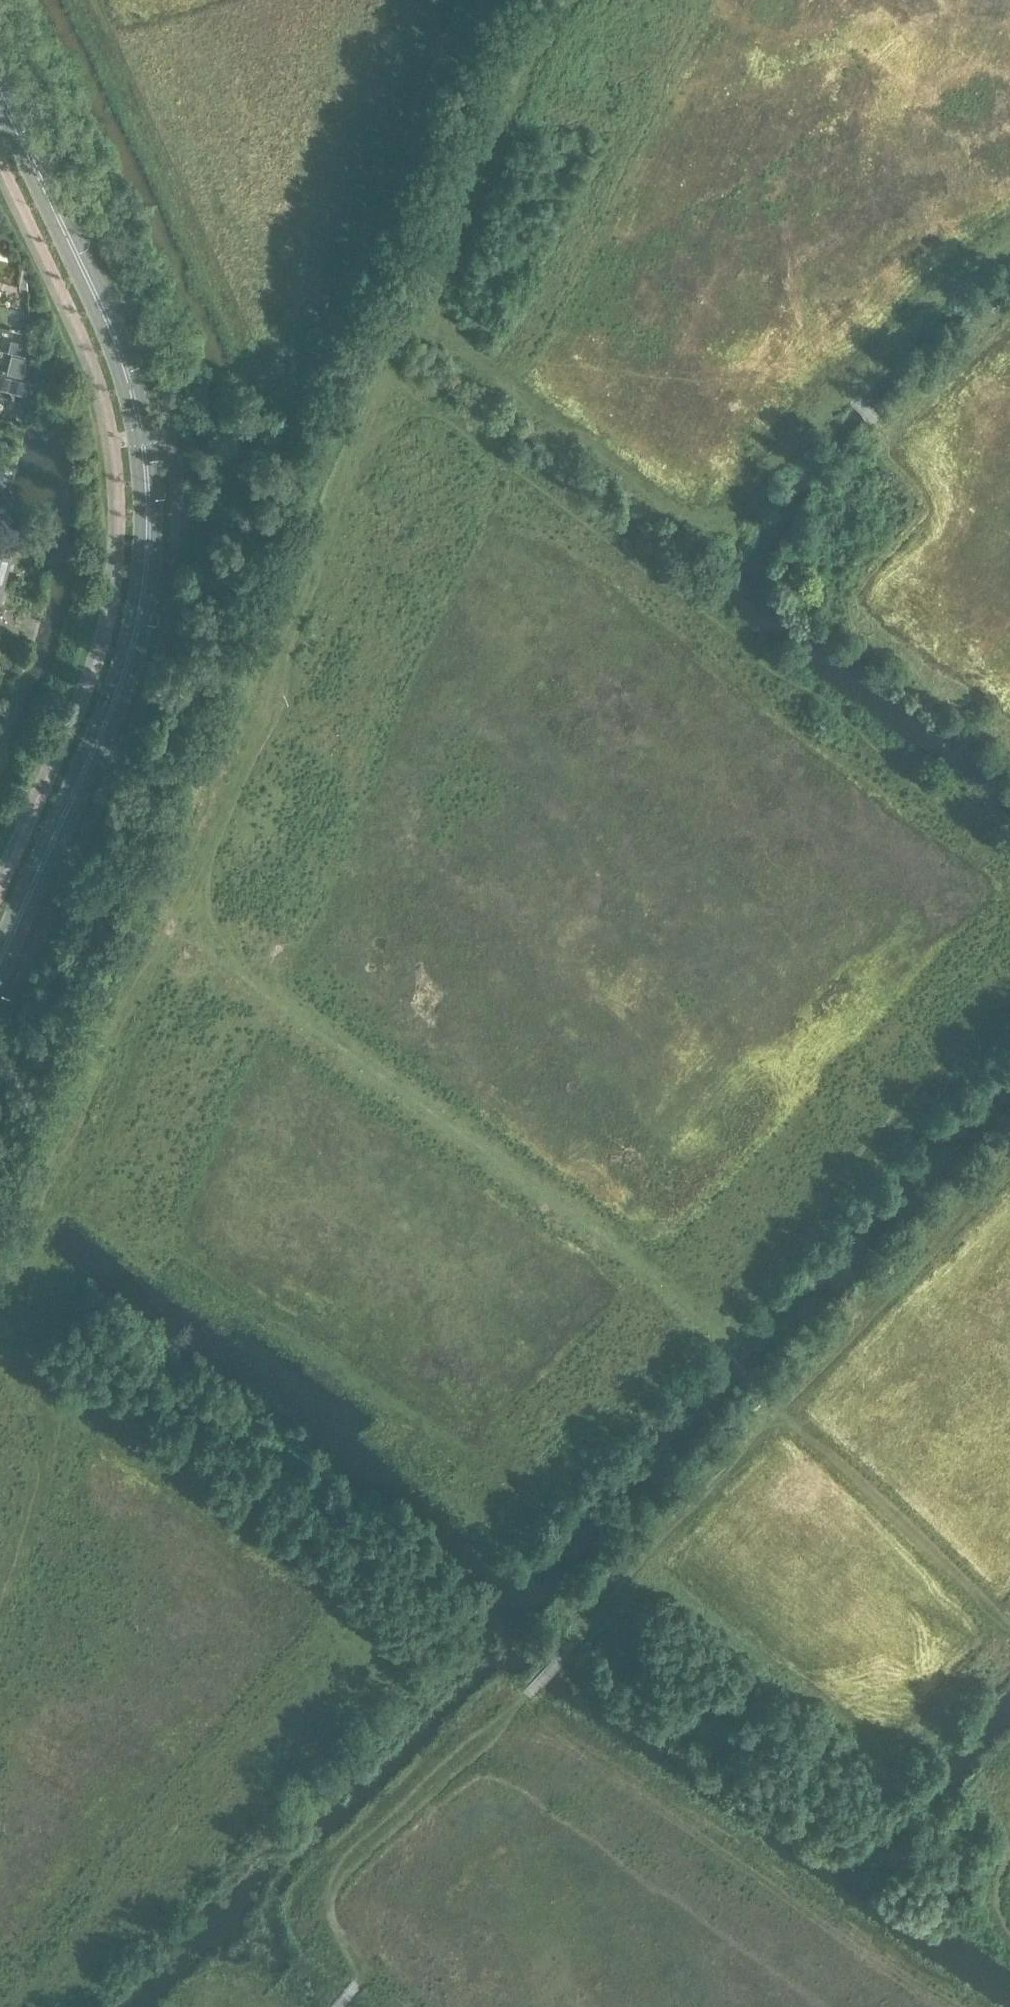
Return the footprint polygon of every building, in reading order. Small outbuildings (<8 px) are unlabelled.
[(28,381),(17,378),(14,390),(25,394),(28,381)] [(1,585),(9,551),(0,549),(0,585),(1,585)]
